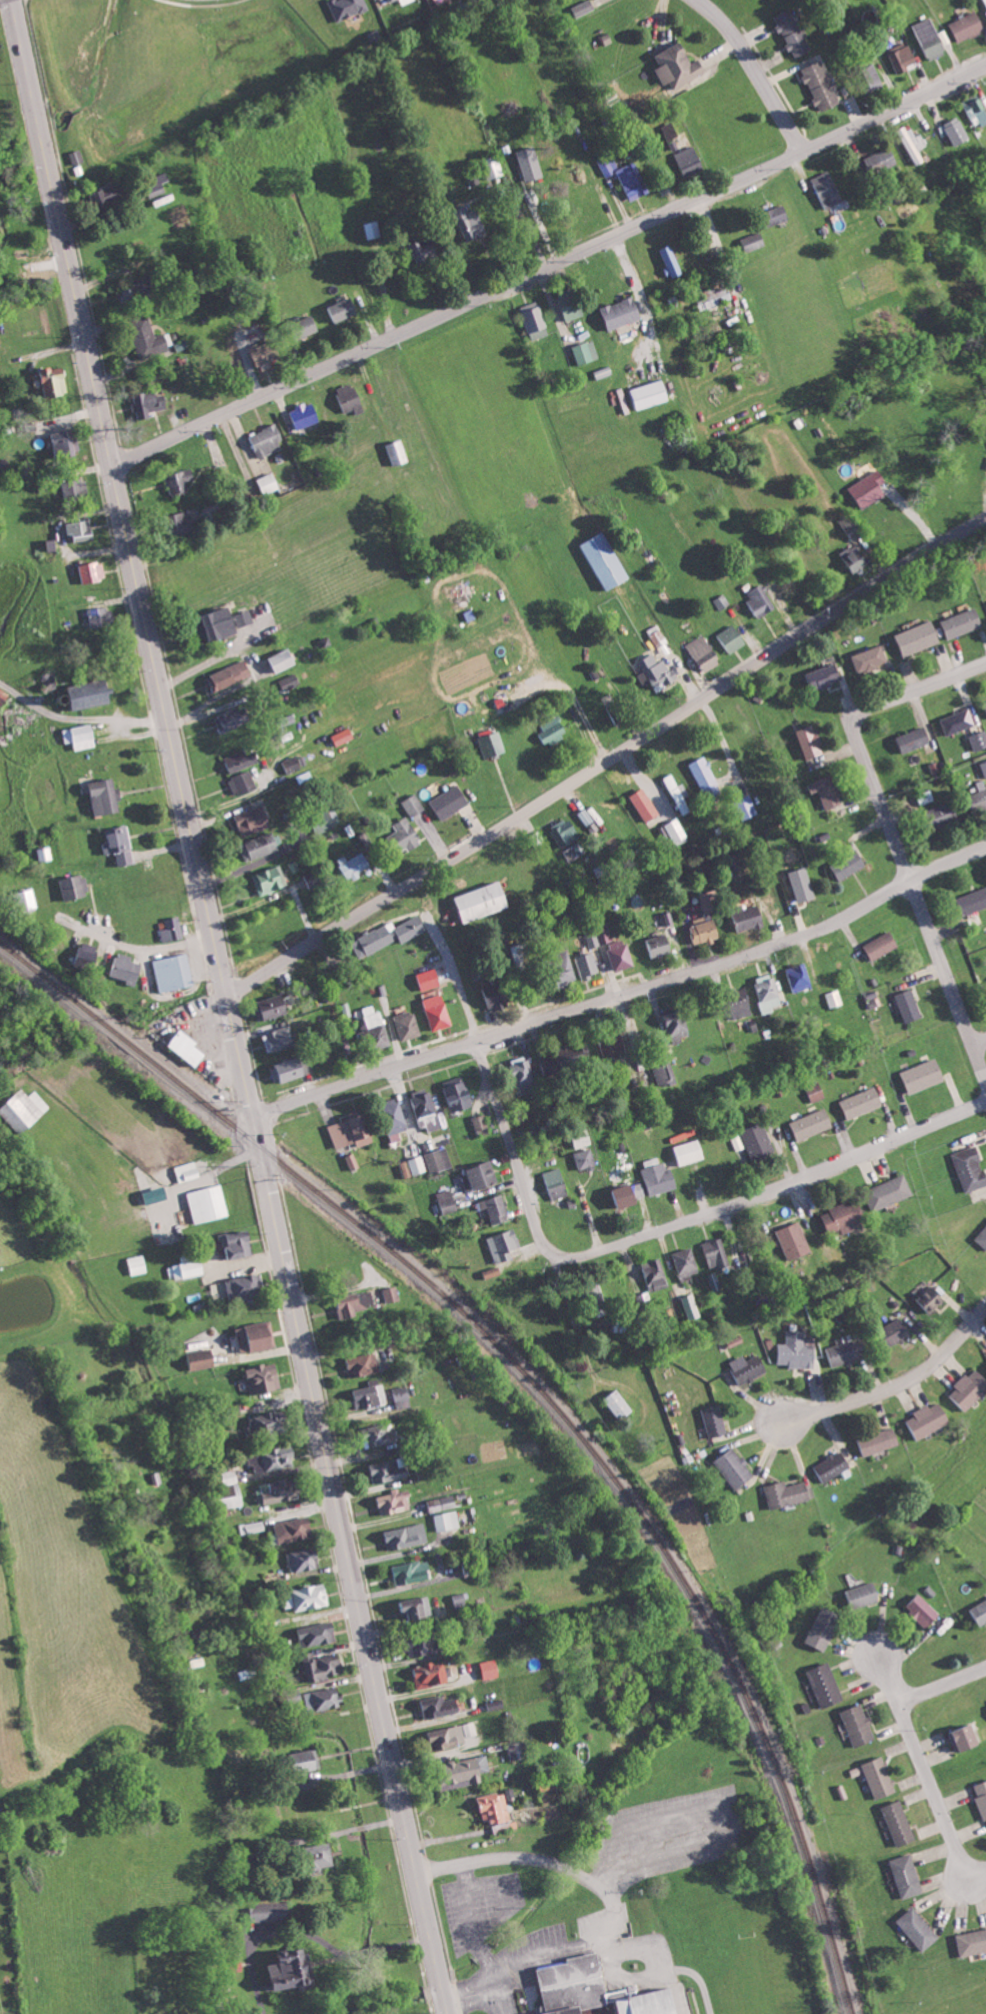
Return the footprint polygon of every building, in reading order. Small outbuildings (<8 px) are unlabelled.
[(338,22),(369,8),(365,0),(332,0),(330,1),(338,22)] [(592,0),(586,0),(572,7),(577,17),(596,7),(592,0)] [(774,17),(795,58),(812,50),(791,9),(774,17)] [(950,23),(960,42),(985,28),(975,10),(950,23)] [(914,24),(930,60),(947,52),(931,16),(914,24)] [(899,75),(911,69),(909,66),(917,62),(906,40),(887,50),(899,75)] [(656,69),(665,84),(671,81),(675,89),(708,71),(701,58),(694,62),(683,41),(656,55),(662,66),(656,69)] [(803,67),(818,112),(840,104),(834,87),(837,86),(832,71),(825,73),(821,61),(803,67)] [(884,85),(876,68),(864,73),(873,91),(884,85)] [(983,99),(968,103),(975,127),(985,123),(985,109),(983,99)] [(957,146),(972,137),(959,116),(944,125),(957,146)] [(678,135),(671,121),(661,126),(669,140),(678,135)] [(921,133),(917,136),(912,128),(902,133),(918,165),(925,161),(920,150),(928,145),(921,133)] [(706,169),(695,144),(676,152),(687,178),(706,169)] [(544,178),(537,146),(518,150),(525,182),(544,178)] [(872,173),(898,165),(893,147),(867,156),(872,173)] [(72,166),(85,163),(82,149),(69,152),(72,166)] [(486,158),(489,179),(504,176),(500,156),(486,158)] [(619,170),(632,200),(648,194),(635,162),(617,169),(615,164),(608,166),(605,158),(598,161),(604,176),(619,170)] [(813,179),(828,209),(846,200),(831,169),(813,179)] [(92,193),(100,209),(130,195),(122,178),(92,193)] [(155,197),(166,190),(161,182),(163,181),(161,178),(148,186),(155,197)] [(774,224),(790,220),(786,205),(771,208),(774,224)] [(468,242),(489,234),(479,208),(458,216),(468,242)] [(367,240),(383,236),(378,220),(363,224),(367,240)] [(767,244),(761,230),(742,239),(749,253),(767,244)] [(413,242),(418,262),(439,257),(434,237),(413,242)] [(685,272),(675,245),(662,249),(672,277),(685,272)] [(144,282),(124,290),(129,301),(148,293),(144,282)] [(729,286),(717,289),(717,286),(705,289),(707,297),(698,300),(701,308),(733,300),(729,286)] [(567,320),(585,316),(577,287),(559,291),(567,320)] [(361,312),(354,296),(327,308),(334,324),(361,312)] [(604,306),(609,328),(643,320),(637,298),(604,306)] [(520,307),(532,340),(550,334),(539,300),(520,307)] [(320,331),(315,314),(297,320),(302,336),(320,331)] [(171,352),(166,333),(155,336),(150,317),(131,322),(141,360),(171,352)] [(283,356),(276,339),(259,346),(265,363),(283,356)] [(600,358),(594,339),(572,346),(579,365),(600,358)] [(672,401),(667,380),(629,388),(634,410),(672,401)] [(345,412),(356,409),(357,414),(364,411),(356,382),(338,387),(345,412)] [(165,394),(156,396),(155,390),(133,394),(138,419),(151,417),(150,411),(168,409),(165,394)] [(292,408),(297,429),(321,422),(316,402),(292,408)] [(277,424),(249,435),(257,458),(285,448),(277,424)] [(392,467),(410,462),(405,440),(387,444),(392,467)] [(190,490),(188,482),(195,480),(193,469),(167,474),(171,494),(190,490)] [(852,484),(863,508),(888,496),(883,484),(887,481),(882,470),(852,484)] [(265,494),(281,488),(275,472),(259,478),(265,494)] [(91,494),(86,478),(64,484),(68,500),(91,494)] [(178,534),(196,533),(194,512),(176,513),(178,534)] [(843,522),(853,540),(865,534),(855,516),(843,522)] [(68,523),(69,536),(94,534),(93,521),(68,523)] [(585,543),(607,591),(631,580),(608,532),(585,543)] [(845,551),(854,572),(870,565),(860,544),(845,551)] [(656,560),(650,548),(643,551),(650,563),(656,560)] [(82,565),(84,583),(108,580),(105,561),(82,565)] [(758,618),(776,611),(765,584),(747,591),(758,618)] [(715,599),(720,610),(731,605),(726,594),(715,599)] [(256,622),(251,610),(236,615),(232,606),(205,616),(215,642),(242,632),(241,627),(256,622)] [(91,609),(92,627),(116,626),(115,608),(91,609)] [(983,628),(978,609),(940,619),(945,638),(983,628)] [(894,634),(902,656),(941,643),(933,620),(894,634)] [(732,653),(748,643),(735,623),(719,632),(732,653)] [(652,640),(659,636),(664,643),(667,641),(658,624),(647,631),(652,640)] [(688,644),(705,672),(722,662),(705,634),(688,644)] [(878,663),(887,661),(883,646),(853,654),(858,673),(879,668),(878,663)] [(299,664),(292,648),(271,657),(278,673),(299,664)] [(640,662),(646,671),(639,676),(644,684),(652,679),(657,687),(667,681),(670,686),(680,680),(666,658),(659,663),(654,653),(640,662)] [(216,692),(254,676),(247,659),(209,675),(216,692)] [(808,673),(815,691),(843,680),(836,662),(808,673)] [(280,680),(286,691),(301,683),(295,672),(280,680)] [(71,688),(76,711),(116,701),(111,678),(71,688)] [(0,687),(0,704),(4,706),(11,693),(0,687)] [(254,721),(247,704),(218,715),(224,732),(254,721)] [(950,732),(974,726),(970,710),(946,716),(950,732)] [(540,730),(552,746),(570,731),(558,716),(540,730)] [(75,742),(76,749),(97,747),(94,725),(62,728),(64,743),(75,742)] [(798,730),(805,759),(824,754),(816,725),(798,730)] [(904,753),(931,742),(925,725),(897,737),(904,753)] [(333,736),(338,747),(356,738),(351,728),(333,736)] [(985,730),(969,736),(976,752),(985,748),(985,731),(985,730)] [(480,736),(484,758),(507,754),(503,732),(480,736)] [(256,750),(247,753),(246,749),(226,757),(232,773),(261,762),(256,750)] [(310,766),(307,757),(299,759),(298,756),(285,760),(290,772),(310,766)] [(720,792),(707,757),(690,763),(703,798),(720,792)] [(228,778),(234,797),(258,789),(252,770),(228,778)] [(819,792),(826,810),(845,803),(833,775),(809,784),(813,794),(819,792)] [(96,815),(122,812),(117,779),(91,782),(96,815)] [(984,779),(977,783),(980,790),(972,795),(980,812),(985,810),(985,784),(984,779)] [(442,819),(471,805),(461,784),(432,798),(442,819)] [(645,823),(660,816),(647,788),(632,795),(645,823)] [(424,812),(418,794),(404,799),(410,817),(424,812)] [(956,801),(931,808),(937,827),(962,819),(956,801)] [(236,815),(244,837),(273,826),(265,804),(236,815)] [(594,821),(586,808),(577,814),(585,826),(594,821)] [(393,826),(408,852),(424,844),(409,817),(393,826)] [(572,817),(551,826),(560,847),(581,838),(572,817)] [(663,826),(675,845),(688,837),(676,818),(663,826)] [(107,855),(120,853),(122,866),(135,864),(129,825),(106,828),(108,842),(105,842),(107,855)] [(281,850),(274,832),(241,844),(247,862),(281,850)] [(55,860),(53,847),(40,849),(42,862),(55,860)] [(346,856),(339,860),(350,882),(362,876),(360,872),(371,866),(364,852),(348,860),(346,856)] [(868,868),(861,852),(833,864),(839,879),(868,868)] [(254,875),(260,896),(288,887),(282,866),(254,875)] [(798,904),(816,898),(808,867),(789,872),(798,904)] [(312,889),(326,883),(320,868),(305,875),(312,889)] [(61,879),(67,902),(90,896),(84,873),(61,879)] [(511,908),(502,881),(456,896),(465,923),(511,908)] [(960,894),(964,913),(985,908),(985,888),(960,894)] [(30,906),(38,904),(34,889),(25,891),(30,906)] [(721,909),(717,890),(700,893),(703,912),(721,909)] [(765,921),(759,904),(735,912),(741,930),(765,921)] [(428,930),(420,914),(395,926),(393,922),(352,941),(360,958),(400,939),(402,942),(428,930)] [(185,939),(180,916),(165,920),(167,929),(161,930),(165,944),(185,939)] [(719,940),(717,921),(692,924),(695,944),(719,940)] [(590,949),(614,940),(608,926),(585,936),(590,949)] [(874,961),(901,946),(893,930),(865,945),(874,961)] [(616,972),(634,966),(626,938),(607,944),(616,972)] [(99,945),(82,942),(79,966),(96,968),(99,945)] [(516,969),(527,967),(524,944),(513,946),(516,969)] [(134,956),(119,952),(112,976),(138,984),(144,964),(133,961),(134,956)] [(599,975),(595,953),(577,956),(581,979),(599,975)] [(160,993),(195,986),(189,954),(154,961),(160,993)] [(814,986),(806,964),(788,970),(795,992),(814,986)] [(442,984),(436,967),(417,974),(423,991),(442,984)] [(753,980),(759,1003),(762,1015),(775,1011),(773,1006),(781,1004),(773,975),(753,980)] [(486,987),(493,1012),(513,1006),(506,981),(486,987)] [(897,994),(906,1024),(923,1019),(915,989),(897,994)] [(832,1009),(844,1004),(839,990),(827,994),(832,1009)] [(424,999),(433,1031),(453,1026),(444,994),(424,999)] [(266,1019),(290,1014),(286,995),(262,1000),(266,1019)] [(752,1014),(748,1000),(736,1004),(740,1017),(752,1014)] [(381,1011),(376,1012),(373,1004),(362,1008),(369,1029),(385,1023),(381,1011)] [(665,1015),(671,1037),(692,1031),(685,1009),(665,1015)] [(401,1041),(422,1037),(416,1011),(395,1015),(401,1041)] [(369,1029),(376,1050),(393,1045),(386,1024),(369,1029)] [(298,1044),(291,1025),(263,1035),(270,1053),(298,1044)] [(169,1046),(198,1068),(210,1053),(182,1031),(169,1046)] [(627,1052),(623,1036),(601,1041),(605,1058),(627,1052)] [(581,1046),(559,1053),(565,1071),(587,1063),(581,1046)] [(282,1082),(315,1074),(311,1055),(278,1063),(282,1082)] [(524,1095),(540,1090),(529,1055),(513,1060),(524,1095)] [(948,1079),(939,1056),(903,1071),(912,1094),(948,1079)] [(660,1088),(678,1082),(671,1061),(653,1067),(660,1088)] [(445,1081),(452,1113),(474,1108),(466,1076),(445,1081)] [(847,1120),(885,1104),(877,1085),(839,1102),(847,1120)] [(441,1126),(429,1087),(411,1093),(424,1131),(441,1126)] [(22,1089),(0,1112),(0,1114),(23,1136),(52,1107),(36,1091),(30,1096),(22,1089)] [(393,1139),(400,1137),(399,1132),(407,1131),(400,1098),(385,1101),(393,1139)] [(789,1123),(797,1141),(835,1126),(827,1107),(789,1123)] [(350,1120),(329,1126),(335,1149),(357,1142),(358,1147),(375,1142),(365,1109),(348,1114),(350,1120)] [(477,1134),(489,1132),(486,1114),(474,1117),(477,1134)] [(742,1131),(754,1161),(777,1152),(765,1122),(742,1131)] [(707,1156),(701,1138),(673,1147),(679,1165),(707,1156)] [(985,1186),(985,1167),(979,1145),(954,1153),(966,1192),(985,1186)] [(425,1154),(431,1174),(453,1167),(447,1147),(425,1154)] [(579,1168),(597,1164),(593,1148),(576,1152),(579,1168)] [(361,1168),(354,1154),(346,1157),(353,1171),(361,1168)] [(414,1175),(427,1171),(423,1157),(410,1161),(414,1175)] [(470,1167),(476,1188),(499,1181),(492,1160),(470,1167)] [(180,1181),(201,1177),(198,1161),(177,1165),(180,1181)] [(679,1188),(674,1169),(668,1170),(666,1162),(645,1168),(652,1195),(679,1188)] [(546,1171),(554,1199),(570,1195),(562,1167),(546,1171)] [(915,1194),(907,1173),(865,1190),(874,1211),(915,1194)] [(616,1206),(648,1196),(643,1180),(611,1191),(616,1206)] [(230,1215),(223,1184),(189,1191),(196,1223),(230,1215)] [(147,1191),(150,1203),(170,1197),(166,1185),(147,1191)] [(458,1210),(453,1188),(438,1192),(444,1213),(458,1210)] [(493,1224),(510,1219),(504,1194),(477,1201),(479,1211),(489,1208),(493,1224)] [(845,1233),(857,1228),(856,1224),(868,1219),(861,1198),(821,1213),(829,1234),(843,1229),(845,1233)] [(791,1261),(814,1251),(801,1220),(778,1230),(791,1261)] [(976,1238),(985,1247),(985,1227),(976,1238)] [(255,1253),(249,1228),(223,1234),(226,1248),(230,1247),(233,1259),(255,1253)] [(497,1264),(513,1257),(511,1250),(522,1246),(516,1228),(487,1238),(497,1264)] [(721,1264),(722,1269),(733,1265),(722,1237),(704,1243),(713,1267),(721,1264)] [(681,1277),(700,1273),(695,1247),(675,1251),(681,1277)] [(133,1275),(149,1270),(144,1253),(129,1258),(133,1275)] [(668,1286),(662,1259),(642,1263),(648,1291),(668,1286)] [(169,1279),(208,1274),(206,1260),(168,1264),(169,1279)] [(228,1279),(232,1301),(266,1295),(262,1272),(228,1279)] [(950,1302),(931,1284),(916,1300),(934,1318),(950,1302)] [(401,1300),(398,1286),(384,1289),(387,1303),(401,1300)] [(338,1298),(343,1316),(376,1307),(371,1289),(338,1298)] [(684,1297),(691,1320),(701,1316),(694,1293),(684,1297)] [(892,1342),(911,1334),(904,1317),(885,1325),(892,1342)] [(242,1353),(278,1347),(274,1320),(238,1326),(242,1353)] [(817,1365),(817,1347),(807,1348),(807,1330),(788,1330),(788,1343),(778,1343),(778,1366),(817,1365)] [(834,1368),(856,1361),(855,1359),(869,1354),(864,1336),(828,1348),(834,1368)] [(218,1365),(214,1347),(190,1353),(195,1370),(218,1365)] [(347,1356),(349,1376),(379,1373),(378,1353),(347,1356)] [(748,1359),(745,1354),(731,1362),(743,1384),(769,1370),(760,1353),(748,1359)] [(247,1368),(252,1395),(283,1389),(278,1362),(247,1368)] [(969,1411),(985,1393),(985,1375),(978,1368),(970,1376),(968,1374),(948,1395),(959,1405),(960,1404),(969,1411)] [(370,1379),(371,1387),(355,1389),(357,1409),(382,1406),(379,1378),(370,1379)] [(410,1409),(411,1387),(397,1387),(396,1408),(410,1409)] [(607,1398),(623,1420),(636,1410),(620,1388),(607,1398)] [(905,1420),(915,1441),(953,1423),(942,1399),(914,1412),(915,1416),(905,1420)] [(728,1434),(723,1405),(704,1408),(709,1437),(728,1434)] [(289,1429),(286,1411),(252,1415),(254,1433),(289,1429)] [(391,1427),(370,1433),(374,1447),(394,1441),(391,1427)] [(901,1445),(896,1428),(857,1438),(862,1455),(901,1445)] [(297,1466),(295,1446),(252,1451),(255,1471),(297,1466)] [(714,1462),(738,1490),(757,1474),(733,1446),(714,1462)] [(821,1483),(852,1468),(844,1452),(813,1466),(821,1483)] [(374,1484),(410,1476),(406,1456),(370,1464),(374,1484)] [(258,1483),(261,1504),(301,1498),(298,1477),(258,1483)] [(788,1485),(786,1480),(765,1485),(771,1509),(813,1499),(809,1480),(788,1485)] [(381,1515),(412,1509),(408,1489),(399,1491),(377,1495),(381,1515)] [(437,1531),(461,1527),(458,1510),(434,1514),(437,1531)] [(314,1537),(311,1517),(279,1521),(282,1542),(314,1537)] [(266,1530),(264,1520),(239,1525),(241,1534),(266,1530)] [(388,1550),(429,1543),(426,1523),(385,1530),(388,1550)] [(321,1557),(319,1546),(289,1551),(292,1572),(319,1568),(317,1558),(321,1557)] [(433,1579),(429,1559),(393,1566),(397,1585),(433,1579)] [(881,1601),(876,1582),(846,1589),(851,1608),(881,1601)] [(297,1609),(331,1606),(329,1585),(295,1588),(297,1609)] [(468,1605),(465,1592),(454,1595),(458,1608),(468,1605)] [(941,1612),(918,1593),(906,1608),(929,1627),(941,1612)] [(401,1612),(410,1610),(412,1619),(434,1615),(431,1595),(399,1601),(401,1612)] [(980,1626),(985,1623),(985,1599),(970,1609),(980,1626)] [(828,1650),(841,1613),(821,1606),(807,1643),(828,1650)] [(338,1640),(334,1620),(298,1628),(302,1647),(338,1640)] [(412,1658),(444,1651),(440,1637),(409,1645),(412,1658)] [(345,1676),(343,1655),(306,1659),(309,1680),(345,1676)] [(485,1679),(501,1677),(499,1659),(483,1661),(485,1679)] [(418,1688),(450,1683),(446,1660),(415,1666),(418,1688)] [(808,1671),(822,1709),(844,1701),(829,1662),(808,1671)] [(238,1672),(241,1680),(253,1676),(250,1668),(238,1672)] [(305,1691),(308,1712),(344,1707),(342,1687),(305,1691)] [(462,1713),(459,1697),(445,1700),(445,1695),(423,1699),(427,1719),(462,1713)] [(877,1739),(862,1703),(840,1712),(856,1748),(877,1739)] [(983,1744),(974,1722),(949,1732),(958,1754),(983,1744)] [(467,1745),(464,1725),(432,1730),(435,1750),(467,1745)] [(316,1761),(320,1760),(317,1748),(299,1752),(304,1771),(317,1767),(316,1761)] [(492,1771),(488,1754),(448,1763),(452,1782),(473,1778),(475,1783),(485,1781),(483,1773),(492,1771)] [(866,1770),(874,1799),(896,1793),(886,1757),(858,1764),(860,1772),(866,1770)] [(979,1796),(976,1798),(985,1821),(985,1781),(975,1785),(979,1796)] [(483,1820),(492,1819),(493,1825),(511,1822),(507,1792),(479,1796),(483,1820)] [(884,1805),(896,1847),(916,1841),(904,1800),(884,1805)] [(339,1863),(332,1840),(312,1847),(319,1869),(339,1863)] [(890,1860),(903,1899),(924,1892),(912,1853),(890,1860)] [(254,1903),(254,1914),(259,1914),(259,1922),(293,1921),(292,1901),(254,1903)] [(896,1921),(924,1952),(940,1936),(913,1906),(896,1921)] [(962,1957),(985,1952),(985,1928),(957,1935),(962,1957)] [(280,1990),(303,1986),(304,1990),(318,1988),(310,1947),(285,1952),(287,1962),(275,1964),(280,1990)] [(576,2010),(604,2004),(604,2001),(611,2000),(614,2013),(672,2013),(667,1987),(624,1997),(622,1989),(604,1993),(595,1952),(564,1958),(565,1963),(534,1970),(543,2012),(537,2013),(577,2013),(576,2010)]
